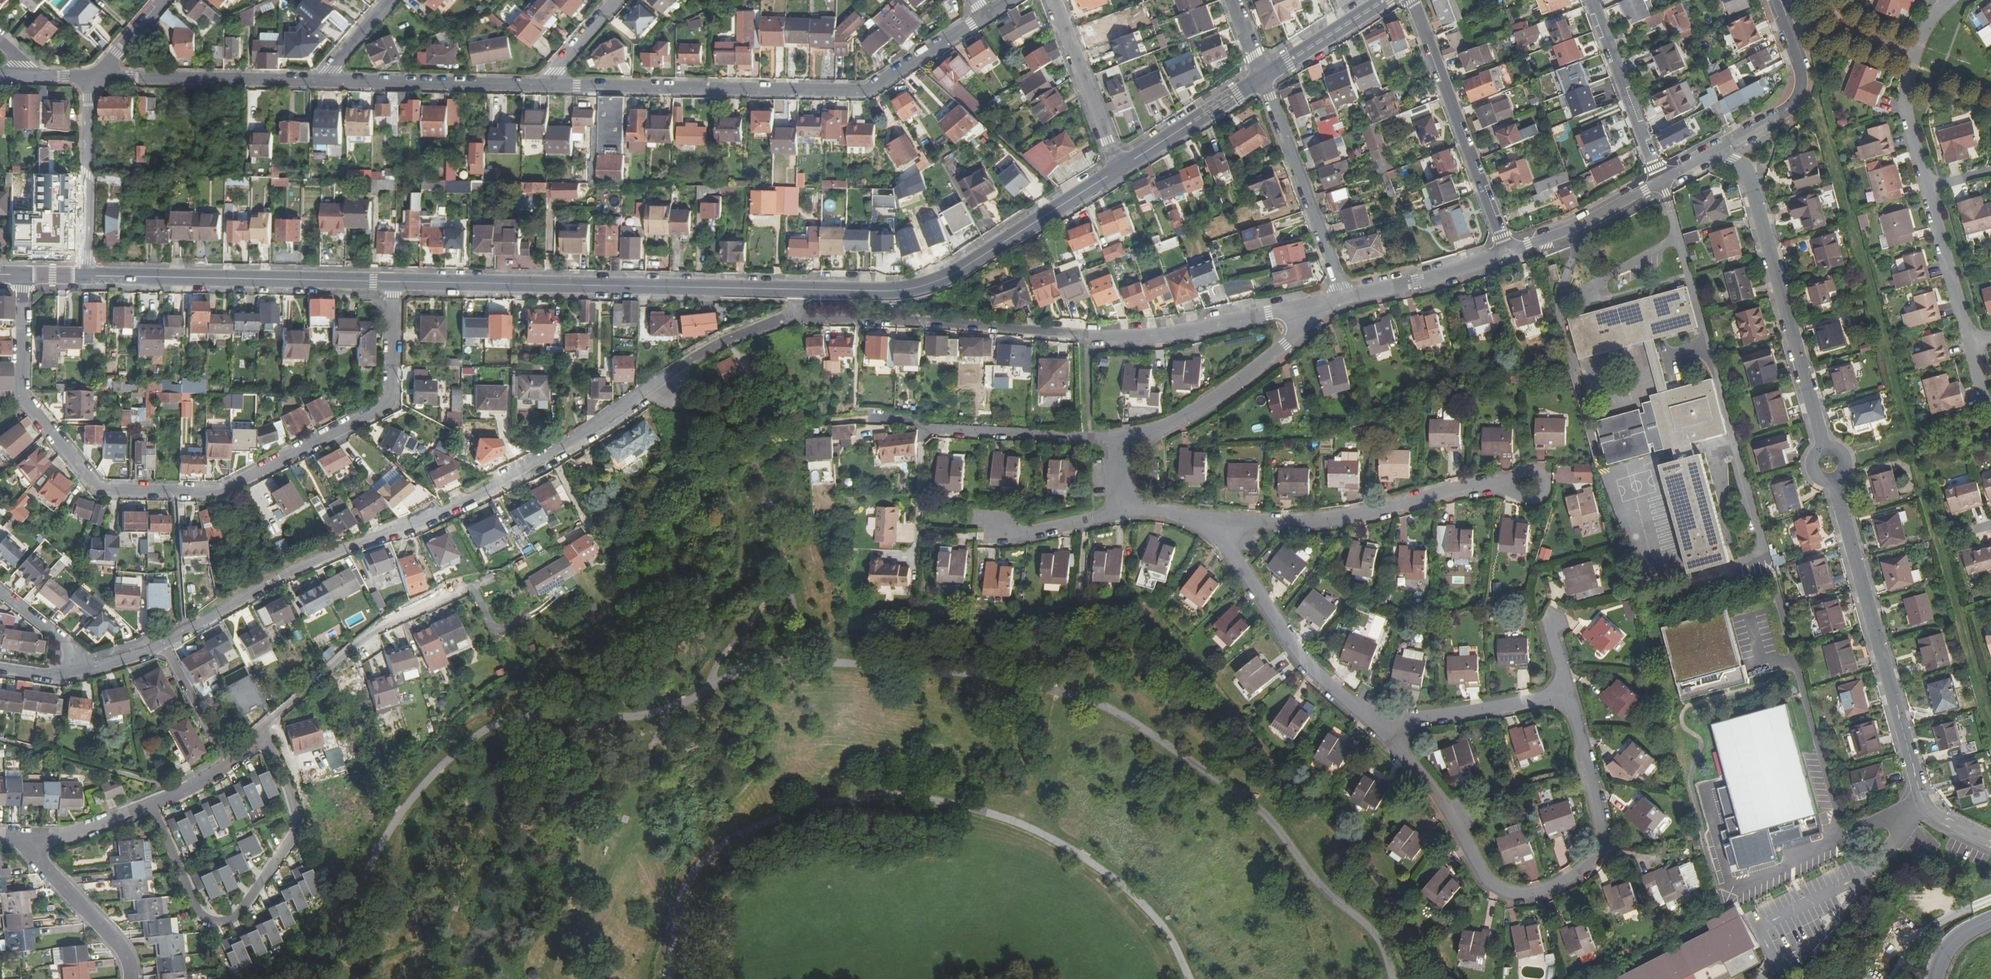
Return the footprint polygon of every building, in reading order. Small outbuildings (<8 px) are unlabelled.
[(3,14),(15,0),(14,0),(0,0),(0,11),(3,14)] [(36,13),(43,4),(47,0),(23,0),(22,1),(36,13)] [(90,0),(81,0),(66,18),(86,36),(95,26),(91,23),(95,19),(96,20),(103,12),(90,0)] [(202,0),(193,0),(184,10),(198,21),(210,7),(202,0)] [(217,12),(224,4),(226,6),(231,0),(204,0),(217,12)] [(226,6),(231,10),(238,0),(231,0),(226,6)] [(271,0),(270,0),(255,7),(255,13),(274,5),(271,0)] [(528,12),(543,25),(560,6),(555,1),(553,0),(535,0),(526,10),(528,12)] [(555,1),(560,6),(572,17),(584,3),(582,0),(553,0),(555,1)] [(669,8),(676,0),(659,0),(669,8)] [(1081,9),(1089,6),(1090,10),(1108,3),(1107,0),(1078,0),(1081,9)] [(1182,14),(1203,6),(1201,0),(1177,0),(1182,14)] [(1267,27),(1281,21),(1273,0),(1256,0),(1267,27)] [(1281,21),(1292,17),(1290,11),(1303,7),(1300,0),(1273,0),(1281,21)] [(1457,22),(1449,0),(1439,0),(1434,2),(1444,28),(1457,23),(1457,22)] [(1457,22),(1463,20),(1456,0),(1449,0),(1457,22)] [(1540,11),(1549,7),(1551,13),(1571,5),(1570,0),(1536,0),(1540,11)] [(1644,0),(1629,0),(1627,1),(1620,4),(1626,17),(1628,16),(1631,23),(1651,15),(1644,0)] [(1730,14),(1749,7),(1746,0),(1725,0),(1730,14)] [(1913,6),(1915,0),(1880,0),(1876,11),(1897,19),(1902,7),(1903,2),(1913,6)] [(1686,2),(1682,4),(1690,23),(1694,22),(1686,2)] [(633,15),(632,14),(625,22),(641,35),(658,17),(642,3),(636,11),(636,12),(633,15)] [(1682,4),(1682,3),(1651,15),(1631,23),(1632,24),(1646,18),(1650,26),(1659,24),(1658,21),(1662,20),(1663,23),(1667,31),(1680,26),(1682,32),(1691,28),(1690,23),(1682,4)] [(1982,9),(1990,23),(1990,3),(1982,9)] [(45,16),(50,11),(43,4),(36,13),(24,26),(46,44),(59,29),(45,16)] [(314,5),(284,15),(289,29),(319,18),(314,5)] [(1179,15),(1189,39),(1195,37),(1215,29),(1206,5),(1203,6),(1182,14),(1179,15)] [(255,13),(255,7),(250,9),(243,12),(246,18),(247,17),(247,26),(255,26),(255,13)] [(876,23),(889,34),(892,37),(909,52),(916,45),(911,40),(915,35),(912,32),(919,25),(898,7),(886,18),(880,12),(872,19),(876,23)] [(1015,21),(1023,36),(1040,26),(1033,12),(1022,18),(1017,7),(1010,12),(1015,21)] [(195,58),(195,41),(195,32),(169,10),(161,19),(181,35),(181,58),(195,58)] [(512,30),(530,46),(546,28),(543,25),(528,12),(512,30)] [(836,47),(836,56),(848,56),(849,44),(847,38),(864,22),(856,14),(839,30),(836,30),(836,47)] [(703,26),(701,15),(689,20),(691,29),(703,26)] [(761,48),(761,40),(756,40),(756,15),(740,15),(739,44),(739,64),(761,64),(761,56),(761,48)] [(1116,15),(1094,23),(1097,31),(1104,28),(1106,34),(1121,28),(1116,15)] [(1750,16),(1729,25),(1731,31),(1723,35),(1728,48),(1737,44),(1740,50),(1761,40),(1750,16)] [(811,46),(836,47),(836,30),(837,18),(822,17),(822,21),(811,21),(811,43),(811,46)] [(786,42),(786,20),(762,19),(761,40),(761,48),(772,48),(772,45),(786,45),(786,42)] [(811,20),(786,20),(786,42),(811,43),(811,21),(811,20)] [(1008,44),(1023,36),(1015,21),(1000,29),(1008,44)] [(1566,21),(1550,27),(1557,44),(1573,38),(1566,21)] [(1395,42),(1391,44),(1395,55),(1410,49),(1400,22),(1389,26),(1395,42)] [(1512,26),(1515,34),(1524,30),(1521,22),(1512,26)] [(876,23),(871,28),(876,32),(863,44),(873,55),(889,42),(888,41),(892,37),(889,34),(876,23)] [(912,32),(915,35),(921,27),(919,25),(912,32)] [(1537,26),(1531,28),(1535,39),(1532,40),(1531,36),(1527,38),(1528,41),(1529,45),(1536,43),(1540,34),(1537,26)] [(1524,30),(1515,34),(1519,45),(1528,41),(1527,38),(1531,36),(1532,40),(1535,39),(1531,28),(1529,29),(1524,30)] [(1682,32),(1677,34),(1679,40),(1693,33),(1691,28),(1682,32)] [(453,38),(450,29),(438,34),(437,34),(440,42),(453,38)] [(1391,44),(1385,29),(1367,37),(1371,47),(1381,43),(1387,58),(1395,55),(1391,44)] [(1461,54),(1468,52),(1461,32),(1448,37),(1453,50),(1444,54),(1446,60),(1461,54)] [(1122,65),(1143,57),(1134,35),(1113,43),(1117,52),(1120,51),(1122,54),(1118,56),(1122,65)] [(1219,35),(1198,43),(1207,64),(1228,56),(1219,35)] [(393,36),(369,46),(376,62),(385,59),(387,64),(402,58),(393,36)] [(241,38),(224,38),(224,48),(224,58),(241,58),(241,38)] [(261,67),(261,70),(280,70),(280,55),(279,55),(279,38),(261,38),(261,67)] [(507,38),(471,44),(475,64),(511,58),(507,38)] [(628,46),(618,38),(604,44),(591,58),(600,66),(620,60),(628,46)] [(1165,39),(1160,41),(1163,49),(1168,47),(1165,39)] [(984,40),(968,52),(980,69),(997,57),(984,40)] [(195,58),(195,59),(203,58),(203,41),(195,41),(195,58)] [(1061,57),(1055,41),(1042,47),(1026,59),(1035,73),(1044,68),(1061,57)] [(654,54),(644,54),(644,67),(665,67),(665,63),(670,63),(671,43),(662,43),(655,50),(654,54)] [(1673,43),(1653,53),(1664,77),(1685,68),(1673,43)] [(718,63),(739,64),(739,44),(718,44),(718,63)] [(1488,44),(1479,48),(1485,64),(1494,60),(1488,44)] [(428,53),(419,53),(419,63),(455,64),(455,47),(428,46),(428,53)] [(224,58),(224,48),(208,47),(208,59),(224,59),(224,58)] [(701,47),(681,47),(681,63),(701,63),(701,47)] [(1468,52),(1461,54),(1468,70),(1485,64),(1479,48),(1468,52)] [(1760,73),(1767,69),(1764,63),(1771,59),(1765,49),(1751,57),(1752,60),(1760,73)] [(933,74),(975,111),(983,106),(958,82),(972,69),(957,53),(933,74)] [(288,54),(285,54),(280,54),(280,55),(280,70),(288,70),(288,54)] [(1176,88),(1203,77),(1195,57),(1167,68),(1176,88)] [(1331,75),(1348,70),(1344,58),(1327,63),(1331,75)] [(1874,81),(1879,70),(1857,62),(1845,95),(1876,107),(1882,90),(1872,87),(1874,81)] [(1381,85),(1373,63),(1354,70),(1362,92),(1381,85)] [(1716,64),(1707,68),(1710,78),(1720,73),(1716,64)] [(1326,77),(1321,65),(1309,69),(1313,82),(1326,77)] [(1110,69),(1106,71),(1109,77),(1114,75),(1115,80),(1123,77),(1119,66),(1118,66),(1110,69)] [(1032,103),(1056,88),(1044,68),(1035,73),(1019,83),(1032,103)] [(1714,87),(1714,88),(1721,85),(1726,96),(1739,89),(1729,68),(1720,73),(1710,78),(1714,87)] [(1360,99),(1349,71),(1326,80),(1337,108),(1360,99)] [(1498,93),(1489,71),(1480,74),(1481,77),(1466,83),(1473,103),(1498,93)] [(1170,95),(1161,72),(1138,80),(1147,104),(1170,95)] [(1592,73),(1567,82),(1574,103),(1600,94),(1592,73)] [(1120,111),(1134,106),(1123,77),(1115,80),(1109,82),(1120,111)] [(1719,102),(1723,113),(1730,109),(1731,111),(1745,103),(1744,102),(1770,89),(1771,85),(1766,77),(1719,102)] [(1533,81),(1519,87),(1521,95),(1530,91),(1533,99),(1538,97),(1533,81)] [(1312,114),(1301,83),(1281,92),(1284,100),(1292,98),(1299,119),(1312,114)] [(1692,108),(1680,83),(1654,94),(1654,95),(1653,98),(1655,102),(1658,103),(1658,104),(1664,101),(1667,107),(1664,108),(1669,118),(1692,108)] [(38,96),(37,126),(43,126),(43,131),(53,131),(53,126),(66,126),(67,102),(46,101),(46,86),(38,86),(38,96)] [(1712,106),(1719,102),(1718,98),(1714,88),(1714,87),(1707,90),(1709,95),(1700,99),(1706,109),(1712,106)] [(1056,88),(1032,103),(1045,123),(1069,108),(1056,88)] [(379,108),(373,108),(373,115),(379,115),(379,116),(392,116),(392,115),(399,115),(399,105),(399,92),(389,92),(389,105),(379,105),(379,108)] [(399,92),(399,105),(403,105),(402,120),(421,120),(422,101),(409,101),(409,93),(399,92)] [(908,93),(893,103),(904,121),(922,111),(908,93)] [(1367,103),(1375,124),(1376,124),(1397,116),(1398,116),(1396,110),(1393,103),(1396,102),(1397,101),(1394,94),(1393,93),(1367,103)] [(38,96),(13,95),(13,126),(37,126),(38,96)] [(600,96),(599,126),(598,184),(623,184),(623,167),(624,97),(600,96)] [(134,98),(102,98),(102,120),(133,120),(134,98)] [(157,98),(148,98),(148,111),(156,111),(157,98)] [(1312,106),(1314,111),(1319,109),(1322,118),(1335,113),(1332,104),(1331,105),(1329,99),(1312,106)] [(449,108),(449,123),(460,123),(460,101),(449,101),(449,108)] [(1478,111),(1485,129),(1500,123),(1499,121),(1514,116),(1508,101),(1494,107),(1492,104),(1478,111)] [(1727,124),(1723,113),(1719,102),(1712,106),(1720,127),(1727,124)] [(1398,116),(1397,116),(1401,125),(1432,113),(1428,105),(1402,115),(1401,115),(1398,116)] [(940,124),(956,143),(971,131),(977,137),(988,130),(962,106),(940,124)] [(448,136),(449,123),(449,108),(424,108),(423,136),(448,136)] [(630,141),(649,141),(649,116),(649,111),(633,110),(633,125),(630,125),(630,141)] [(594,111),(574,111),(573,125),(594,125),(594,111)] [(841,146),(848,146),(849,124),(849,111),(832,111),(832,113),(824,113),(824,118),(823,136),(823,138),(841,138),(841,146)] [(523,112),(523,138),(548,139),(548,127),(549,112),(523,112)] [(774,112),(755,112),(755,132),(773,132),(774,112)] [(649,142),(673,143),(674,116),(649,116),(649,141),(649,142)] [(392,117),(381,117),(381,131),(391,131),(392,117)] [(810,117),(799,117),(799,128),(799,136),(823,136),(824,118),(810,118),(810,117)] [(1314,119),(1317,125),(1318,125),(1325,143),(1334,140),(1347,135),(1345,129),(1330,134),(1328,128),(1339,124),(1337,117),(1322,123),(1319,117),(1314,119)] [(742,119),(718,118),(718,141),(742,141),(742,119)] [(1433,118),(1416,124),(1424,144),(1441,138),(1433,118)] [(1673,131),(1660,138),(1665,150),(1692,135),(1685,122),(1672,129),(1673,131)] [(302,142),(311,142),(311,124),(301,124),(301,123),(282,123),(282,142),(302,142)] [(1978,145),(1972,123),(1939,132),(1947,164),(1964,160),(1961,149),(1967,148),(1978,145)] [(688,128),(678,127),(678,144),(686,145),(686,150),(694,150),(694,145),(706,145),(707,128),(697,128),(697,124),(688,124),(688,128)] [(848,146),(875,147),(875,126),(859,125),(859,124),(849,124),(848,146)] [(1375,124),(1370,126),(1377,146),(1383,144),(1376,124),(1375,124)] [(1858,146),(1862,161),(1893,152),(1889,137),(1891,137),(1887,124),(1870,129),(1873,142),(1858,146)] [(500,129),(492,129),(492,152),(517,152),(517,125),(500,125),(500,129)] [(1245,130),(1231,138),(1244,157),(1265,144),(1266,146),(1271,143),(1259,125),(1247,132),(1245,130)] [(1603,125),(1582,134),(1592,157),(1612,148),(1603,125)] [(589,158),(589,184),(596,184),(598,184),(599,126),(593,126),(592,158),(589,158)] [(1370,126),(1362,129),(1371,153),(1379,150),(1377,146),(1370,126)] [(1499,133),(1505,149),(1540,135),(1536,126),(1520,133),(1517,126),(1499,133)] [(1551,131),(1553,136),(1565,131),(1562,126),(1551,131)] [(548,139),(548,153),(573,153),(573,128),(548,127),(548,139)] [(774,127),(774,152),(799,153),(799,136),(799,128),(774,127)] [(273,157),(273,133),(254,133),(254,156),(273,157)] [(1048,146),(1058,161),(1070,153),(1077,149),(1067,133),(1048,146)] [(369,135),(354,135),(354,156),(369,156),(369,135)] [(1311,148),(1322,144),(1318,135),(1303,141),(1306,150),(1311,148)] [(899,166),(918,155),(906,136),(887,148),(899,166)] [(1322,144),(1311,148),(1314,159),(1316,159),(1318,165),(1326,162),(1327,165),(1334,163),(1333,160),(1340,157),(1334,140),(1325,143),(1322,144)] [(646,144),(631,143),(631,152),(646,153),(646,144)] [(485,144),(472,144),(472,172),(485,173),(485,169),(485,144)] [(37,149),(37,173),(46,173),(46,149),(37,149)] [(1385,149),(1379,151),(1387,173),(1393,171),(1385,149)] [(1387,173),(1379,151),(1379,150),(1371,153),(1380,175),(1381,175),(1387,173)] [(1450,177),(1458,174),(1450,150),(1434,156),(1438,166),(1434,167),(1439,181),(1450,177)] [(1814,152),(1790,159),(1798,189),(1822,182),(1814,152)] [(1070,153),(1058,161),(1060,165),(1072,158),(1070,153)] [(1224,154),(1208,161),(1214,176),(1218,187),(1234,181),(1230,170),(1224,154)] [(1005,155),(994,167),(1003,175),(1014,162),(1005,155)] [(931,166),(938,162),(934,156),(928,160),(931,166)] [(1618,158),(1591,171),(1598,185),(1625,172),(1618,158)] [(922,172),(931,166),(928,160),(927,159),(918,165),(922,172)] [(1524,160),(1501,169),(1505,180),(1510,178),(1514,189),(1532,181),(1524,160)] [(1345,161),(1319,170),(1326,189),(1344,183),(1341,172),(1348,169),(1345,161)] [(999,177),(1018,198),(1034,184),(1015,163),(999,177)] [(1878,204),(1902,197),(1899,190),(1898,183),(1901,182),(1896,165),(1869,172),(1878,204)] [(1159,205),(1165,202),(1164,199),(1158,184),(1151,166),(1146,170),(1149,180),(1153,179),(1156,189),(1153,191),(1159,205)] [(1198,166),(1181,173),(1181,175),(1187,190),(1188,194),(1206,187),(1198,166)] [(493,170),(485,169),(485,173),(485,181),(489,181),(493,181),(493,170)] [(785,187),(798,187),(798,170),(788,170),(788,177),(784,177),(784,181),(773,181),(773,187),(777,187),(785,187)] [(984,170),(960,183),(973,207),(988,199),(986,196),(995,191),(984,170)] [(1274,171),(1250,180),(1255,193),(1262,191),(1266,201),(1269,212),(1287,206),(1274,171)] [(895,200),(896,209),(900,208),(899,200),(928,188),(922,172),(894,190),(894,191),(895,200)] [(12,187),(11,194),(25,194),(25,198),(65,198),(65,181),(25,180),(25,186),(20,186),(20,173),(12,173),(12,187)] [(1381,175),(1390,199),(1397,197),(1396,196),(1387,173),(1381,175)] [(1539,183),(1543,193),(1570,182),(1567,173),(1539,183)] [(122,185),(122,174),(107,174),(107,182),(111,182),(111,186),(115,185),(122,185)] [(1181,175),(1158,184),(1164,199),(1187,190),(1181,175)] [(245,185),(245,177),(225,176),(225,184),(245,185)] [(289,185),(289,178),(280,177),(273,177),(273,185),(289,185)] [(1459,199),(1450,177),(1439,181),(1428,185),(1432,197),(1424,200),(1428,211),(1459,199)] [(397,189),(397,180),(372,179),(372,195),(379,196),(379,189),(397,189)] [(1152,191),(1153,191),(1156,189),(1153,179),(1149,180),(1148,181),(1148,179),(1134,184),(1140,199),(1153,194),(1152,191)] [(489,181),(485,181),(472,181),(472,189),(472,190),(489,189),(489,181)] [(522,188),(522,192),(548,192),(548,183),(522,182),(522,188)] [(1579,206),(1570,182),(1543,193),(1534,197),(1537,205),(1552,198),(1550,194),(1561,189),(1563,194),(1560,195),(1563,205),(1567,204),(1569,210),(1579,206)] [(596,200),(596,184),(589,184),(588,184),(587,200),(596,200)] [(697,185),(697,198),(703,199),(703,193),(723,193),(723,186),(710,186),(700,185),(697,185)] [(734,194),(734,186),(723,186),(723,193),(723,194),(734,194)] [(785,187),(777,187),(777,192),(753,192),(753,212),(784,213),(785,187)] [(578,188),(555,188),(554,198),(578,198),(578,188)] [(1329,198),(1334,213),(1342,211),(1353,209),(1346,189),(1328,195),(1327,192),(1317,195),(1319,201),(1329,198)] [(1165,202),(1167,207),(1190,198),(1188,194),(1187,190),(1164,199),(1165,202)] [(877,191),(877,202),(885,202),(885,200),(895,200),(894,191),(877,191)] [(1693,197),(1701,224),(1729,216),(1724,200),(1715,202),(1712,192),(1693,197)] [(421,237),(422,194),(414,194),(414,211),(404,211),(404,237),(421,237)] [(722,217),(723,196),(711,196),(711,205),(702,205),(702,217),(722,217)] [(1817,196),(1791,203),(1795,219),(1802,217),(1806,230),(1825,225),(1817,196)] [(1990,227),(1990,204),(1983,206),(1977,208),(1974,198),(1958,202),(1967,234),(1990,227)] [(347,223),(347,227),(372,227),(372,201),(347,201),(347,223)] [(1262,214),(1269,212),(1266,201),(1258,203),(1262,214)] [(121,242),(121,204),(110,203),(110,236),(106,236),(106,242),(121,242)] [(967,203),(945,210),(953,233),(975,225),(967,203)] [(234,204),(225,204),(225,219),(234,219),(234,204)] [(647,217),(648,206),(648,204),(638,204),(638,217),(647,217)] [(934,236),(945,232),(935,205),(928,208),(930,214),(926,216),(934,236)] [(648,206),(647,217),(647,232),(672,233),(672,232),(672,210),(672,207),(648,206)] [(1372,228),(1363,206),(1353,209),(1342,211),(1349,233),(1372,228)] [(1460,206),(1441,213),(1452,244),(1472,237),(1460,206)] [(1124,208),(1100,217),(1107,235),(1130,226),(1124,208)] [(1890,248),(1914,241),(1911,233),(1910,227),(1913,226),(1908,209),(1881,216),(1890,248)] [(683,211),(672,210),(672,232),(673,232),(682,232),(690,232),(691,211),(687,211),(683,211)] [(1169,213),(1173,224),(1182,221),(1178,210),(1169,213)] [(261,218),(253,218),(253,222),(254,239),(264,239),(264,242),(264,244),(272,244),(272,213),(264,213),(261,212),(261,215),(261,218)] [(171,220),(171,239),(196,240),(196,214),(196,213),(171,213),(171,220)] [(196,214),(196,240),(221,240),(221,214),(196,214)] [(1866,214),(1859,216),(1861,226),(1869,224),(1866,214)] [(1416,225),(1413,217),(1406,220),(1408,226),(1409,228),(1416,225)] [(171,239),(171,220),(149,220),(149,243),(171,243),(171,239)] [(1396,228),(1408,226),(1406,220),(1395,223),(1395,224),(1385,226),(1387,234),(1397,232),(1396,228)] [(302,221),(278,221),(278,240),(301,241),(302,221)] [(497,221),(497,226),(496,252),(496,254),(521,254),(521,243),(522,221),(497,221)] [(1250,252),(1281,242),(1274,221),(1244,231),(1250,252)] [(241,240),(254,240),(254,239),(253,222),(231,222),(230,242),(241,242),(241,240)] [(339,251),(347,251),(347,227),(347,223),(339,223),(339,251)] [(1081,248),(1099,241),(1092,223),(1075,230),(1081,248)] [(446,230),(446,225),(424,224),(424,238),(432,238),(432,253),(446,253),(446,248),(446,230)] [(379,253),(396,253),(397,233),(390,233),(390,226),(380,226),(379,253)] [(496,252),(497,226),(477,226),(477,248),(487,248),(487,251),(496,252)] [(581,226),(581,234),(551,233),(551,251),(590,252),(590,226),(581,226)] [(622,228),(621,257),(642,257),(642,238),(632,238),(632,227),(622,228)] [(1734,228),(1710,235),(1718,262),(1742,256),(1734,228)] [(446,230),(446,248),(466,248),(466,230),(446,230)] [(538,256),(546,256),(547,230),(539,230),(538,256)] [(872,230),(847,230),(847,248),(854,249),(854,250),(864,250),(864,249),(871,249),(872,230)] [(597,231),(597,255),(617,255),(617,231),(597,231)] [(1697,231),(1683,235),(1686,245),(1700,241),(1697,231)] [(884,233),(874,233),(874,251),(896,251),(896,240),(884,240),(884,233)] [(1159,237),(1152,239),(1154,246),(1178,238),(1176,233),(1160,239),(1159,237)] [(1834,235),(1813,241),(1821,270),(1842,264),(1834,235)] [(1380,236),(1348,243),(1353,263),(1384,256),(1380,236)] [(1156,252),(1180,243),(1178,238),(1154,246),(1156,252)] [(792,256),(822,257),(822,241),(816,241),(816,240),(792,240),(792,256)] [(10,241),(10,254),(24,254),(25,242),(10,241)] [(740,243),(721,242),(721,261),(740,261),(740,260),(747,260),(747,244),(740,243)] [(521,243),(521,254),(530,255),(530,243),(521,243)] [(1274,271),(1275,271),(1286,268),(1307,263),(1304,250),(1300,250),(1299,244),(1275,251),(1270,255),(1274,271)] [(1103,251),(1107,263),(1115,260),(1111,248),(1103,251)] [(1894,273),(1898,289),(1929,280),(1924,265),(1926,264),(1923,251),(1904,256),(1908,269),(1894,273)] [(1141,258),(1139,252),(1131,255),(1133,261),(1141,258)] [(612,270),(621,270),(621,257),(613,257),(612,270)] [(1214,261),(1218,272),(1222,270),(1218,258),(1213,260),(1214,261)] [(1078,261),(1082,272),(1088,270),(1084,259),(1078,261)] [(1076,301),(1091,296),(1082,272),(1078,261),(1060,268),(1063,275),(1056,277),(1063,295),(1066,302),(1075,298),(1076,301)] [(1218,272),(1214,261),(1190,270),(1199,294),(1215,289),(1214,286),(1222,282),(1218,272)] [(906,275),(904,262),(895,264),(897,275),(906,275)] [(1307,263),(1286,268),(1290,283),(1291,288),(1304,285),(1303,279),(1314,277),(1311,262),(1307,263)] [(1556,265),(1547,268),(1552,284),(1561,281),(1556,265)] [(1290,283),(1286,268),(1275,271),(1278,286),(1290,283)] [(1200,296),(1199,294),(1190,270),(1190,269),(1166,278),(1176,304),(1200,296)] [(1726,274),(1734,303),(1753,298),(1745,269),(1726,274)] [(1054,271),(1031,280),(1041,306),(1054,301),(1053,299),(1063,295),(1056,277),(1054,271)] [(1113,278),(1112,276),(1091,284),(1100,306),(1121,298),(1118,290),(1113,278)] [(1119,276),(1113,278),(1118,290),(1123,288),(1119,276)] [(1145,291),(1149,302),(1155,300),(1157,306),(1166,303),(1171,316),(1180,314),(1176,304),(1166,278),(1166,276),(1148,283),(1150,289),(1145,291)] [(1250,277),(1223,284),(1227,295),(1254,289),(1250,277)] [(1023,278),(989,290),(994,305),(1014,298),(1018,309),(1033,303),(1023,278)] [(1825,282),(1810,286),(1815,307),(1831,303),(1825,282)] [(1142,283),(1124,290),(1127,299),(1131,309),(1141,305),(1143,310),(1151,307),(1149,302),(1145,291),(1142,283)] [(1568,319),(1580,360),(1644,343),(1658,394),(1650,396),(1665,450),(1673,448),(1676,461),(1660,466),(1690,574),(1730,563),(1701,454),(1695,456),(1692,443),(1727,434),(1712,379),(1668,391),(1654,340),(1698,328),(1687,287),(1586,315),(1568,319)] [(1982,290),(1989,314),(1990,313),(1990,287),(1982,290)] [(1118,290),(1121,298),(1122,301),(1127,299),(1124,290),(1123,288),(1118,290)] [(1523,298),(1512,301),(1519,327),(1538,322),(1537,320),(1544,318),(1536,289),(1529,291),(1531,299),(1524,301),(1523,298)] [(2,327),(2,321),(12,321),(13,298),(4,298),(4,290),(0,290),(0,327),(2,327)] [(1909,329),(1940,320),(1936,305),(1937,304),(1934,292),(1916,296),(1919,309),(1905,313),(1909,329)] [(308,296),(308,317),(333,317),(333,301),(333,296),(308,296)] [(1494,331),(1508,328),(1504,313),(1493,316),(1488,297),(1477,299),(1477,302),(1470,304),(1468,296),(1460,299),(1470,338),(1479,335),(1478,334),(1493,330),(1494,331)] [(589,301),(579,301),(579,323),(589,324),(589,317),(589,305),(589,301)] [(613,309),(613,326),(635,327),(635,324),(638,324),(638,302),(623,302),(623,309),(613,309)] [(206,338),(207,323),(207,317),(207,304),(190,304),(190,322),(189,338),(206,338)] [(95,306),(82,305),(82,344),(89,344),(90,334),(97,334),(97,323),(103,323),(103,306),(98,306),(95,306)] [(257,331),(257,341),(264,341),(264,334),(264,331),(271,331),(272,324),(282,324),(282,317),(278,317),(278,305),(257,305),(257,316),(257,331)] [(130,309),(113,309),(112,329),(130,329),(130,309)] [(1738,316),(1746,344),(1768,338),(1760,310),(1738,316)] [(550,339),(550,344),(550,354),(547,354),(547,358),(562,358),(563,320),(553,319),(553,314),(538,314),(538,311),(528,311),(527,344),(540,344),(540,339),(550,339)] [(675,320),(677,337),(702,335),(702,333),(708,333),(708,331),(714,331),(714,315),(701,315),(701,319),(675,320)] [(1419,316),(1411,318),(1418,345),(1425,343),(1426,346),(1445,341),(1438,315),(1427,318),(1428,322),(1421,324),(1419,316)] [(232,317),(232,330),(257,331),(257,316),(232,316),(232,317)] [(232,330),(232,317),(207,317),(207,323),(207,334),(232,335),(232,330)] [(677,337),(675,320),(670,320),(670,318),(650,317),(649,336),(664,336),(665,337),(677,337)] [(1390,317),(1382,320),(1383,327),(1376,329),(1375,327),(1365,329),(1372,355),(1392,350),(1391,348),(1397,346),(1390,317)] [(182,318),(162,318),(161,328),(161,341),(170,341),(170,337),(182,337),(182,318)] [(444,319),(420,318),(419,342),(443,343),(444,319)] [(509,318),(488,318),(487,339),(509,339),(509,318)] [(486,320),(463,319),(462,345),(474,345),(474,339),(485,340),(486,320)] [(332,328),(332,346),(356,346),(356,324),(356,321),(333,321),(332,328)] [(1846,344),(1839,322),(1815,329),(1822,351),(1846,344)] [(356,346),(356,365),(372,365),(372,324),(356,324),(356,346)] [(161,328),(137,328),(137,357),(161,357),(161,341),(161,328)] [(56,349),(56,329),(41,329),(40,368),(55,368),(56,349)] [(56,329),(56,349),(80,350),(80,330),(56,329)] [(282,332),(281,359),(307,359),(307,332),(282,332)] [(1917,369),(1948,361),(1944,345),(1946,345),(1942,332),(1924,337),(1928,350),(1913,354),(1917,369)] [(587,351),(588,351),(588,337),(564,336),(564,351),(577,351),(577,359),(586,359),(587,351)] [(12,357),(12,337),(5,337),(5,343),(0,343),(0,357),(12,357)] [(855,356),(856,338),(838,337),(838,340),(831,340),(832,362),(832,370),(832,374),(840,374),(840,356),(855,356)] [(949,337),(928,337),(927,355),(958,356),(959,341),(949,340),(949,337)] [(807,340),(809,356),(825,355),(824,338),(807,340)] [(888,367),(896,368),(896,366),(897,339),(891,339),(891,338),(869,338),(868,359),(888,359),(888,367)] [(896,366),(920,366),(921,343),(905,343),(905,339),(897,339),(896,366)] [(985,340),(961,339),(960,356),(990,356),(991,341),(985,341),(985,340)] [(1033,366),(1033,348),(1001,346),(1000,365),(1033,366)] [(1745,357),(1753,387),(1778,380),(1771,350),(1745,357)] [(631,359),(612,358),(612,382),(631,382),(631,359)] [(1330,369),(1329,366),(1319,369),(1318,369),(1326,395),(1343,390),(1343,388),(1351,386),(1343,358),(1335,360),(1337,367),(1330,369)] [(1174,389),(1193,391),(1193,388),(1200,388),(1202,360),(1194,359),(1194,367),(1186,366),(1186,363),(1175,362),(1174,389)] [(1042,360),(1041,391),(1068,391),(1068,361),(1042,360)] [(1317,365),(1319,369),(1329,366),(1328,361),(1326,360),(1318,362),(1317,365)] [(731,361),(717,367),(723,380),(737,374),(731,361)] [(11,364),(0,364),(0,397),(4,397),(4,391),(11,391),(11,364)] [(1140,373),(1133,373),(1134,365),(1126,365),(1124,393),(1132,394),(1132,397),(1150,398),(1150,404),(1160,404),(1161,393),(1151,393),(1152,372),(1140,371),(1140,373)] [(1852,365),(1831,371),(1838,395),(1858,389),(1852,365)] [(1965,405),(1960,389),(1950,391),(1949,386),(1945,374),(1923,380),(1932,414),(1965,405)] [(1010,389),(1011,377),(996,376),(995,388),(1010,389)] [(546,377),(518,377),(518,400),(546,400),(546,377)] [(206,380),(181,380),(181,394),(206,394),(206,380)] [(587,400),(587,416),(595,416),(595,400),(608,400),(608,387),(602,387),(603,380),(590,380),(589,400),(587,400)] [(1280,391),(1268,394),(1275,420),(1294,415),(1294,412),(1301,410),(1294,382),(1286,384),(1288,392),(1280,394),(1280,391)] [(434,383),(413,383),(413,405),(433,405),(434,383)] [(113,384),(112,392),(130,393),(136,393),(136,386),(124,386),(124,384),(113,384)] [(160,393),(161,385),(136,384),(136,386),(136,393),(153,393),(155,393),(160,393)] [(505,388),(476,387),(475,410),(505,411),(505,388)] [(452,425),(459,427),(461,388),(453,388),(452,425)] [(81,392),(67,391),(66,403),(68,402),(68,420),(90,420),(91,392),(81,392)] [(1756,399),(1764,428),(1788,422),(1780,392),(1756,399)] [(130,427),(155,427),(155,420),(153,420),(153,393),(136,393),(130,393),(130,398),(146,398),(145,410),(138,410),(138,418),(130,418),(130,427)] [(181,394),(160,393),(155,393),(155,404),(177,404),(180,404),(181,394)] [(206,394),(206,412),(218,412),(218,414),(226,415),(226,426),(231,427),(231,410),(231,397),(212,397),(212,394),(206,394)] [(231,397),(231,410),(252,410),(253,395),(241,395),(231,395),(231,397)] [(355,397),(345,397),(345,416),(355,411),(355,397)] [(1881,398),(1850,407),(1857,433),(1871,429),(1869,423),(1887,418),(1881,398)] [(305,407),(314,423),(329,416),(320,399),(305,407)] [(304,427),(312,423),(303,407),(282,417),(291,435),(304,429),(304,427)] [(1443,422),(1431,422),(1430,447),(1447,447),(1446,451),(1461,451),(1461,422),(1459,422),(1459,414),(1457,410),(1445,410),(1443,413),(1443,422)] [(130,427),(130,418),(130,412),(122,412),(122,428),(130,428),(130,427)] [(26,418),(0,437),(0,448),(10,459),(30,442),(21,431),(31,423),(26,418)] [(1566,420),(1536,420),(1536,450),(1548,450),(1549,447),(1566,447),(1566,420)] [(256,432),(256,439),(260,447),(286,436),(281,421),(256,432)] [(231,430),(247,430),(247,422),(231,422),(231,430)] [(643,423),(606,449),(616,463),(638,447),(641,452),(656,442),(643,423)] [(100,428),(84,427),(84,445),(99,445),(100,428)] [(857,432),(856,427),(832,427),(833,439),(834,446),(838,446),(838,438),(852,435),(853,432),(857,432)] [(408,439),(409,438),(391,428),(381,447),(398,456),(403,447),(412,452),(416,443),(408,439)] [(1513,430),(1483,430),(1483,455),(1500,455),(1500,459),(1513,460),(1513,430)] [(230,455),(231,432),(212,432),(212,438),(205,438),(205,458),(214,458),(214,455),(230,455)] [(917,452),(918,433),(889,436),(889,433),(878,434),(879,446),(882,446),(884,460),(897,459),(897,452),(910,451),(910,452),(917,452)] [(123,444),(123,434),(111,434),(111,443),(123,444)] [(1786,436),(1755,444),(1762,471),(1786,465),(1782,451),(1790,448),(1786,436)] [(831,458),(835,458),(834,446),(833,439),(808,441),(811,469),(832,468),(831,458)] [(154,470),(154,458),(144,458),(144,443),(134,443),(134,465),(143,465),(143,470),(154,470)] [(1188,449),(1181,449),(1180,478),(1188,478),(1188,481),(1207,481),(1208,454),(1195,454),(1195,457),(1188,457),(1188,449)] [(43,473),(50,466),(37,450),(15,468),(28,485),(42,472),(43,473)] [(315,462),(321,459),(317,452),(311,455),(315,462)] [(334,452),(321,459),(315,462),(325,477),(351,464),(340,452),(335,454),(334,452)] [(1336,461),(1330,461),(1330,487),(1346,487),(1346,491),(1360,491),(1360,462),(1359,462),(1359,454),(1357,452),(1356,452),(1355,453),(1346,453),(1345,452),(1343,452),(1342,452),(1337,458),(1336,461)] [(1002,454),(994,453),(993,481),(999,481),(999,485),(1019,486),(1021,459),(1009,458),(1009,464),(1002,464),(1002,454)] [(1410,453),(1380,453),(1380,482),(1393,482),(1393,478),(1410,478),(1410,453)] [(186,475),(205,475),(205,458),(186,458),(186,475)] [(964,490),(965,462),(954,462),(954,467),(947,466),(947,458),(938,458),(937,485),(943,486),(943,489),(964,490)] [(1077,486),(1077,476),(1078,458),(1070,458),(1070,460),(1070,466),(1062,466),(1062,462),(1051,461),(1050,488),(1069,489),(1069,486),(1077,486)] [(428,474),(439,498),(461,488),(450,464),(428,474)] [(1159,464),(1148,464),(1148,480),(1159,480),(1159,464)] [(1595,484),(1595,466),(1554,465),(1554,482),(1595,484)] [(299,466),(292,470),(297,478),(304,475),(299,466)] [(1260,466),(1229,466),(1229,491),(1246,491),(1246,495),(1259,495),(1260,466)] [(1309,471),(1279,470),(1279,500),(1293,500),(1293,496),(1309,496),(1309,471)] [(1892,471),(1871,477),(1878,503),(1899,497),(1892,471)] [(821,472),(813,472),(813,480),(822,480),(821,472)] [(55,509),(70,487),(54,474),(37,494),(55,509)] [(1947,505),(1950,504),(1952,512),(1952,513),(1963,510),(1963,507),(1982,501),(1977,482),(1976,482),(1975,478),(1972,479),(1973,483),(1946,490),(1949,500),(1946,501),(1947,505)] [(1794,480),(1773,486),(1781,514),(1801,509),(1794,480)] [(405,515),(434,499),(418,485),(412,490),(405,481),(382,501),(387,507),(397,519),(405,515)] [(549,483),(530,493),(534,501),(543,518),(562,508),(549,483)] [(289,484),(271,495),(283,516),(301,505),(289,484)] [(560,503),(567,501),(561,486),(554,489),(560,503)] [(1578,496),(1566,499),(1574,526),(1592,521),(1591,518),(1599,515),(1591,488),(1584,490),(1586,499),(1579,500),(1578,496)] [(382,501),(372,489),(351,503),(363,524),(387,507),(382,501)] [(22,496),(15,504),(7,513),(12,518),(18,524),(19,525),(28,515),(21,509),(28,501),(22,496)] [(322,498),(311,504),(323,524),(325,523),(333,537),(347,528),(352,535),(360,531),(340,499),(333,503),(329,510),(326,505),(322,498)] [(88,521),(93,505),(78,500),(73,516),(88,521)] [(529,529),(544,521),(543,518),(534,501),(510,514),(519,533),(521,532),(523,536),(525,536),(530,534),(530,532),(529,529)] [(103,508),(96,506),(91,523),(98,525),(103,508)] [(199,513),(208,542),(225,537),(224,531),(222,532),(219,524),(210,527),(206,511),(199,513)] [(177,512),(178,530),(187,529),(185,512),(177,512)] [(878,529),(896,530),(897,513),(879,512),(878,529)] [(145,514),(122,513),(122,533),(145,534),(145,514)] [(1905,540),(1898,513),(1874,520),(1882,547),(1905,540)] [(494,517),(502,535),(508,532),(499,514),(494,517)] [(147,555),(147,563),(156,563),(156,555),(153,555),(153,533),(169,533),(169,517),(150,518),(149,533),(147,533),(147,536),(147,555)] [(509,548),(502,535),(494,517),(466,530),(476,550),(480,548),(485,560),(509,548)] [(18,524),(12,518),(2,528),(9,534),(18,524)] [(1816,518),(1796,523),(1804,553),(1821,548),(1819,541),(1822,541),(1816,518)] [(1512,520),(1503,519),(1501,548),(1507,548),(1507,552),(1527,553),(1530,525),(1519,525),(1518,529),(1511,529),(1512,520)] [(265,528),(271,538),(281,531),(274,522),(265,528)] [(1437,527),(1437,555),(1454,555),(1454,559),(1473,559),(1474,532),(1462,532),(1462,535),(1455,535),(1455,527),(1437,527)] [(896,530),(878,529),(878,539),(895,540),(896,530)] [(446,535),(426,545),(437,567),(457,557),(446,535)] [(560,551),(564,560),(572,574),(583,567),(581,564),(596,554),(584,535),(560,551)] [(1151,537),(1143,564),(1150,567),(1150,570),(1168,575),(1176,549),(1165,546),(1164,550),(1157,548),(1159,540),(1151,537)] [(5,539),(0,544),(0,560),(9,568),(23,554),(5,539)] [(116,563),(118,540),(109,539),(108,541),(102,541),(102,542),(90,541),(89,553),(87,552),(86,562),(101,563),(101,561),(116,563)] [(210,547),(211,552),(228,547),(227,542),(210,547)] [(1355,571),(1355,574),(1373,577),(1378,551),(1366,549),(1365,552),(1358,551),(1359,543),(1352,542),(1347,570),(1355,571)] [(277,547),(272,550),(278,562),(284,559),(277,547)] [(1284,547),(1269,567),(1282,577),(1279,580),(1290,588),(1308,566),(1304,563),(1309,556),(1301,550),(1296,557),(1284,547)] [(1543,547),(1540,558),(1550,561),(1553,549),(1543,547)] [(1975,552),(1975,549),(1963,552),(1969,574),(1990,568),(1990,547),(1975,552)] [(853,548),(843,548),(842,555),(852,556),(853,548)] [(1408,548),(1400,548),(1399,576),(1407,576),(1407,580),(1427,580),(1427,553),(1414,553),(1414,557),(1408,556),(1408,548)] [(386,550),(364,558),(371,576),(393,568),(386,550)] [(1108,553),(1097,553),(1095,578),(1106,578),(1106,582),(1123,582),(1124,550),(1114,550),(1114,559),(1108,559),(1108,553)] [(958,578),(966,578),(967,551),(959,551),(959,560),(952,560),(952,553),(940,553),(939,580),(958,581),(958,578)] [(1055,555),(1044,555),(1043,580),(1052,580),(1052,583),(1069,584),(1071,552),(1062,552),(1062,561),(1055,561),(1055,555)] [(50,571),(31,554),(17,570),(23,576),(24,575),(29,580),(28,580),(35,587),(48,573),(50,571)] [(64,555),(59,560),(69,570),(74,566),(64,555)] [(420,576),(417,567),(414,557),(397,563),(406,595),(424,590),(420,576)] [(1906,557),(1883,563),(1890,590),(1914,583),(1906,557)] [(872,565),(872,589),(884,589),(884,586),(910,587),(910,569),(901,568),(901,566),(885,565),(885,563),(884,561),(881,559),(879,559),(877,559),(875,560),(874,562),(873,563),(872,565)] [(559,582),(572,574),(564,560),(524,584),(532,598),(539,594),(542,599),(562,588),(559,582)] [(1800,567),(1808,596),(1831,589),(1826,571),(1828,571),(1825,560),(1800,567)] [(1603,593),(1599,579),(1596,580),(1591,562),(1565,569),(1568,580),(1573,578),(1575,585),(1566,588),(1568,597),(1577,594),(1578,601),(1603,593)] [(58,563),(51,571),(50,571),(48,573),(52,577),(62,567),(58,563)] [(995,564),(986,564),(985,591),(993,591),(993,595),(1012,595),(1013,568),(1002,568),(1002,574),(995,574),(995,564)] [(1200,566),(1184,589),(1190,594),(1188,596),(1204,608),(1220,586),(1211,579),(1207,583),(1202,579),(1208,572),(1200,566)] [(181,572),(183,596),(195,595),(195,592),(206,591),(206,581),(193,581),(193,576),(189,576),(189,572),(181,572)] [(348,572),(321,586),(330,603),(357,589),(348,572)] [(18,589),(25,584),(21,578),(14,583),(18,589)] [(120,588),(120,579),(114,578),(112,605),(115,605),(115,607),(115,606),(137,607),(138,589),(134,589),(120,588)] [(120,588),(134,589),(135,580),(120,579),(120,588)] [(57,611),(70,597),(49,580),(35,597),(55,613),(57,611)] [(156,586),(147,586),(147,607),(168,607),(168,582),(156,581),(156,586)] [(330,603),(321,586),(298,598),(303,607),(304,610),(307,615),(330,603)] [(1313,591),(1297,610),(1311,621),(1308,624),(1319,632),(1337,610),(1313,591)] [(91,618),(98,611),(75,592),(70,597),(57,611),(63,616),(74,604),(91,618)] [(376,592),(369,595),(377,611),(384,608),(376,592)] [(1926,594),(1905,599),(1912,626),(1933,620),(1926,594)] [(282,599),(256,612),(264,628),(273,624),(275,628),(292,619),(282,599)] [(1633,600),(1625,602),(1629,620),(1637,619),(1633,600)] [(1819,616),(1824,635),(1846,629),(1838,600),(1813,607),(1815,617),(1819,616)] [(1234,606),(1214,626),(1220,631),(1217,634),(1231,647),(1251,628),(1242,620),(1238,624),(1233,618),(1240,611),(1234,606)] [(438,616),(450,611),(448,608),(436,613),(438,616)] [(105,631),(111,636),(119,628),(99,610),(98,611),(91,618),(82,628),(96,641),(105,631)] [(1748,682),(1728,610),(1662,628),(1681,700),(1748,682)] [(450,611),(438,616),(427,622),(430,629),(440,651),(453,645),(450,639),(461,634),(450,611)] [(19,633),(14,632),(16,617),(5,615),(0,645),(0,646),(0,649),(16,651),(19,633)] [(1379,637),(1384,618),(1373,615),(1368,634),(1379,637)] [(1587,631),(1583,636),(1605,655),(1610,649),(1612,651),(1624,636),(1603,619),(1596,628),(1598,630),(1593,635),(1587,631)] [(271,649),(259,627),(239,638),(250,660),(271,649)] [(440,651),(430,629),(412,637),(427,669),(434,666),(433,664),(444,659),(440,651)] [(19,633),(16,651),(41,655),(43,642),(35,641),(36,635),(19,633)] [(202,644),(205,649),(211,660),(230,650),(222,634),(202,644)] [(1941,635),(1920,641),(1928,670),(1949,664),(1941,635)] [(1350,636),(1340,664),(1352,669),(1353,664),(1369,670),(1375,653),(1380,655),(1383,649),(1350,636)] [(1528,640),(1498,641),(1499,666),(1516,666),(1516,669),(1530,669),(1528,640)] [(1825,648),(1833,676),(1857,670),(1849,641),(1825,648)] [(410,647),(383,654),(390,676),(416,669),(410,647)] [(326,662),(334,654),(329,648),(320,655),(326,662)] [(1427,663),(1423,662),(1425,653),(1416,652),(1415,649),(1410,648),(1407,650),(1405,650),(1403,658),(1397,657),(1392,681),(1408,684),(1407,689),(1421,691),(1427,663)] [(180,662),(192,685),(217,671),(211,660),(205,649),(180,662)] [(1257,657),(1236,674),(1249,689),(1251,687),(1256,693),(1278,675),(1273,669),(1265,675),(1261,670),(1265,666),(1257,657)] [(1479,658),(1448,659),(1449,684),(1466,684),(1466,687),(1480,687),(1479,658)] [(158,670),(134,683),(149,712),(173,698),(158,670)] [(349,673),(339,679),(345,690),(355,683),(349,673)] [(391,677),(393,686),(403,684),(401,675),(391,677)] [(262,707),(251,677),(227,685),(238,716),(262,707)] [(386,706),(397,703),(390,678),(366,684),(373,708),(386,704),(386,706)] [(1951,678),(1927,684),(1936,714),(1959,707),(1951,678)] [(14,695),(5,694),(2,711),(19,713),(19,710),(23,682),(16,681),(14,695)] [(1605,692),(1599,699),(1621,717),(1625,712),(1628,714),(1641,698),(1620,681),(1613,690),(1617,693),(1612,698),(1605,692)] [(32,683),(23,682),(19,710),(36,712),(38,695),(31,693),(32,683)] [(1840,688),(1848,716),(1868,710),(1860,682),(1840,688)] [(123,689),(100,693),(104,717),(120,715),(127,714),(123,689)] [(56,697),(38,695),(36,712),(54,715),(60,715),(62,701),(56,700),(56,697)] [(1290,698),(1275,722),(1282,727),(1280,730),(1295,740),(1315,711),(1314,706),(1310,704),(1305,704),(1298,714),(1293,711),(1298,703),(1290,698)] [(89,702),(69,699),(66,719),(87,722),(89,702)] [(1713,726),(1720,752),(1727,775),(1730,786),(1718,789),(1729,830),(1722,832),(1731,865),(1738,864),(1739,869),(1777,859),(1774,846),(1821,833),(1787,705),(1713,726)] [(104,717),(106,724),(122,722),(120,715),(104,717)] [(186,721),(169,730),(187,763),(203,754),(186,721)] [(1851,728),(1859,756),(1882,749),(1874,722),(1851,728)] [(1954,722),(1934,728),(1941,751),(1961,746),(1954,722)] [(315,723),(287,731),(293,754),(321,747),(315,723)] [(1518,728),(1509,731),(1519,758),(1526,756),(1527,759),(1545,752),(1536,726),(1525,730),(1527,735),(1521,737),(1518,728)] [(1329,734),(1316,757),(1332,766),(1334,764),(1341,768),(1355,744),(1348,740),(1343,747),(1337,743),(1339,739),(1329,734)] [(1454,748),(1443,751),(1443,752),(1450,769),(1453,777),(1471,770),(1470,768),(1477,765),(1467,738),(1460,741),(1461,745),(1462,748),(1455,750),(1454,748)] [(1615,762),(1608,766),(1614,778),(1630,781),(1634,778),(1636,779),(1641,773),(1644,775),(1655,760),(1635,743),(1627,752),(1631,755),(1625,760),(1619,755),(1614,761),(1615,762)] [(1450,769),(1443,752),(1435,755),(1439,767),(1442,766),(1444,771),(1450,769)] [(1719,777),(1727,775),(1720,752),(1713,753),(1719,777)] [(1977,762),(1958,767),(1962,783),(1957,784),(1961,797),(1984,790),(1977,762)] [(1881,765),(1853,773),(1859,794),(1887,787),(1881,765)] [(246,774),(251,784),(252,787),(254,792),(261,789),(257,779),(256,777),(254,771),(246,774)] [(4,773),(4,779),(4,802),(13,802),(12,805),(21,805),(21,782),(21,773),(4,773)] [(257,779),(261,789),(266,801),(277,796),(268,775),(257,779)] [(1365,776),(1351,800),(1368,810),(1370,807),(1377,811),(1391,786),(1383,782),(1379,789),(1373,785),(1375,782),(1365,776)] [(28,804),(42,804),(42,784),(42,782),(21,782),(21,805),(21,814),(28,814),(28,804)] [(57,809),(58,784),(42,784),(42,804),(49,804),(49,809),(57,809)] [(80,785),(58,784),(57,809),(57,816),(65,816),(65,810),(65,807),(79,807),(80,785)] [(124,794),(120,785),(111,789),(109,784),(100,787),(101,788),(105,801),(124,794)] [(242,791),(241,788),(239,784),(232,787),(235,795),(236,797),(239,804),(246,801),(242,791)] [(242,791),(246,801),(251,812),(261,808),(254,792),(252,787),(242,791)] [(99,792),(91,795),(95,805),(103,802),(99,792)] [(222,814),(230,811),(226,801),(225,799),(223,794),(215,797),(218,804),(219,807),(222,814)] [(245,818),(239,804),(236,797),(226,801),(230,811),(234,822),(245,818)] [(1646,798),(1638,808),(1641,810),(1636,816),(1630,811),(1625,816),(1646,834),(1652,828),(1654,830),(1666,816),(1646,798)] [(1570,802),(1541,811),(1549,839),(1562,835),(1561,832),(1577,827),(1570,802)] [(214,820),(209,810),(208,808),(206,803),(199,806),(202,812),(202,813),(207,823),(214,820)] [(219,807),(209,810),(214,820),(219,831),(229,827),(222,814),(219,807)] [(185,818),(186,821),(191,831),(197,829),(192,818),(192,816),(190,811),(183,814),(185,818)] [(212,835),(207,823),(202,813),(192,818),(197,829),(201,840),(212,835)] [(181,835),(177,827),(176,825),(175,823),(173,818),(166,821),(174,839),(179,836),(181,835)] [(176,825),(177,827),(181,835),(186,846),(196,841),(191,831),(186,821),(176,825)] [(1406,826),(1390,848),(1405,859),(1406,857),(1413,861),(1431,838),(1424,833),(1418,839),(1413,835),(1415,832),(1406,826)] [(1526,830),(1497,839),(1505,864),(1521,860),(1522,863),(1535,859),(1526,830)] [(1693,830),(1684,832),(1686,841),(1695,840),(1693,830)] [(235,844),(238,848),(240,854),(241,857),(248,854),(250,858),(261,853),(253,836),(241,841),(235,844)] [(111,865),(120,864),(149,861),(147,841),(141,842),(141,840),(118,842),(119,856),(110,857),(111,865)] [(226,867),(229,874),(235,871),(237,875),(247,870),(241,857),(240,854),(223,861),(226,867)] [(149,861),(120,864),(121,871),(117,871),(118,881),(144,878),(151,878),(149,861)] [(1691,861),(1680,866),(1691,893),(1702,888),(1703,884),(1694,863),(1691,861)] [(1652,871),(1667,903),(1667,904),(1673,901),(1691,893),(1680,866),(1669,870),(1668,868),(1664,870),(1663,867),(1652,871)] [(214,885),(220,882),(215,871),(213,867),(207,870),(209,874),(214,885)] [(215,871),(220,882),(225,894),(236,889),(229,874),(226,867),(215,871)] [(1432,894),(1430,896),(1444,908),(1462,887),(1452,879),(1449,883),(1444,879),(1450,872),(1443,867),(1426,888),(1432,894)] [(306,892),(298,876),(295,869),(289,872),(296,888),(299,895),(306,892)] [(8,877),(8,870),(0,870),(0,878),(8,877)] [(303,874),(298,876),(306,892),(309,899),(319,894),(309,871),(303,874)] [(1652,871),(1641,876),(1646,889),(1651,887),(1654,893),(1659,904),(1662,905),(1667,903),(1652,871)] [(203,890),(198,878),(197,874),(190,877),(196,892),(203,890)] [(198,878),(203,890),(208,901),(218,896),(214,885),(209,874),(198,878)] [(144,878),(118,881),(112,881),(113,889),(122,888),(124,901),(136,900),(146,899),(144,878)] [(1611,885),(1602,888),(1614,914),(1621,911),(1623,914),(1640,907),(1629,882),(1620,886),(1622,890),(1615,893),(1611,885)] [(277,891),(282,904),(285,911),(292,908),(286,893),(284,888),(277,891)] [(290,891),(286,893),(292,908),(294,915),(305,911),(299,895),(296,888),(290,891)] [(33,891),(4,894),(0,894),(2,916),(4,915),(25,913),(24,900),(27,900),(33,899),(33,891)] [(129,923),(146,921),(161,920),(159,898),(146,899),(136,900),(137,914),(128,915),(129,923)] [(1676,907),(1673,901),(1667,904),(1670,910),(1673,911),(1675,911),(1676,907)] [(272,909),(280,925),(282,932),(292,928),(285,911),(282,904),(277,907),(276,906),(272,909)] [(264,908),(270,922),(272,928),(280,925),(272,909),(271,905),(264,908)] [(1616,978),(1711,978),(1729,971),(1732,978),(1765,964),(1740,907),(1709,921),(1715,935),(1616,978)] [(4,915),(5,932),(30,930),(29,920),(25,920),(25,913),(4,915)] [(161,920),(146,921),(147,927),(144,927),(144,938),(148,938),(176,935),(175,918),(161,920)] [(259,927),(265,942),(268,949),(279,944),(272,928),(270,922),(264,925),(259,927)] [(259,927),(257,923),(251,925),(254,934),(258,944),(265,942),(259,927)] [(1567,928),(1561,930),(1572,956),(1577,953),(1579,957),(1597,949),(1587,924),(1576,928),(1577,932),(1570,935),(1567,928)] [(1519,925),(1511,928),(1518,956),(1525,954),(1526,957),(1545,952),(1539,925),(1528,928),(1529,932),(1521,934),(1519,925)] [(30,930),(5,932),(4,932),(6,954),(19,952),(29,951),(27,938),(37,937),(36,929),(30,930)] [(1491,932),(1483,930),(1481,938),(1474,937),(1474,933),(1464,931),(1459,958),(1478,961),(1479,958),(1486,959),(1491,932)] [(235,936),(238,942),(244,955),(250,953),(243,938),(242,933),(235,936)] [(243,938),(250,953),(252,959),(263,955),(258,944),(254,934),(248,936),(243,938)] [(160,944),(161,958),(181,956),(182,956),(181,935),(176,935),(148,938),(149,945),(160,944)] [(228,946),(225,940),(218,943),(229,968),(236,965),(228,946)] [(232,945),(228,946),(236,965),(238,970),(248,966),(244,955),(238,942),(232,945)] [(54,966),(59,965),(86,962),(85,953),(82,953),(81,946),(52,949),(54,966)] [(1556,953),(1546,956),(1549,967),(1559,964),(1556,953)] [(181,956),(161,958),(161,964),(157,964),(158,975),(183,973),(181,956)] [(84,971),(93,970),(92,961),(86,962),(59,965),(61,978),(84,978),(84,971)] [(1529,978),(1545,978),(1546,967),(1529,966),(1529,978)]
